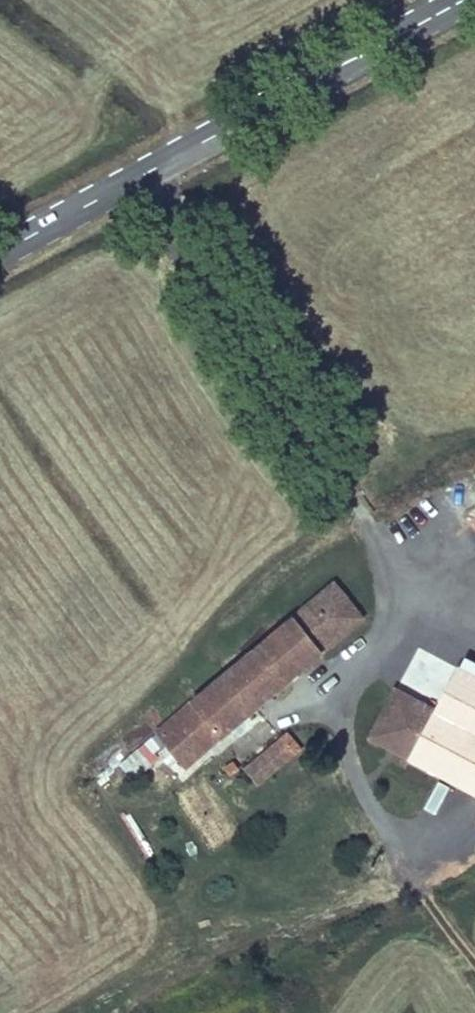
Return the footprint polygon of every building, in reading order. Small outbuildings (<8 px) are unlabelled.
[(283,628),(228,674),(154,735),(183,768),(361,621),(333,587),(283,628)] [(265,606),(210,652),(212,655),(228,674),(283,628),(265,606)] [(409,759),(474,794),(474,677),(456,667),(434,711),(409,759)] [(370,738),(409,759),(434,711),(395,690),(370,738)] [(250,760),(265,778),(295,753),(280,735),(250,760)] [(137,750),(119,764),(131,778),(148,764),(137,750)] [(230,765),(217,775),(222,781),(235,771),(230,765)]
